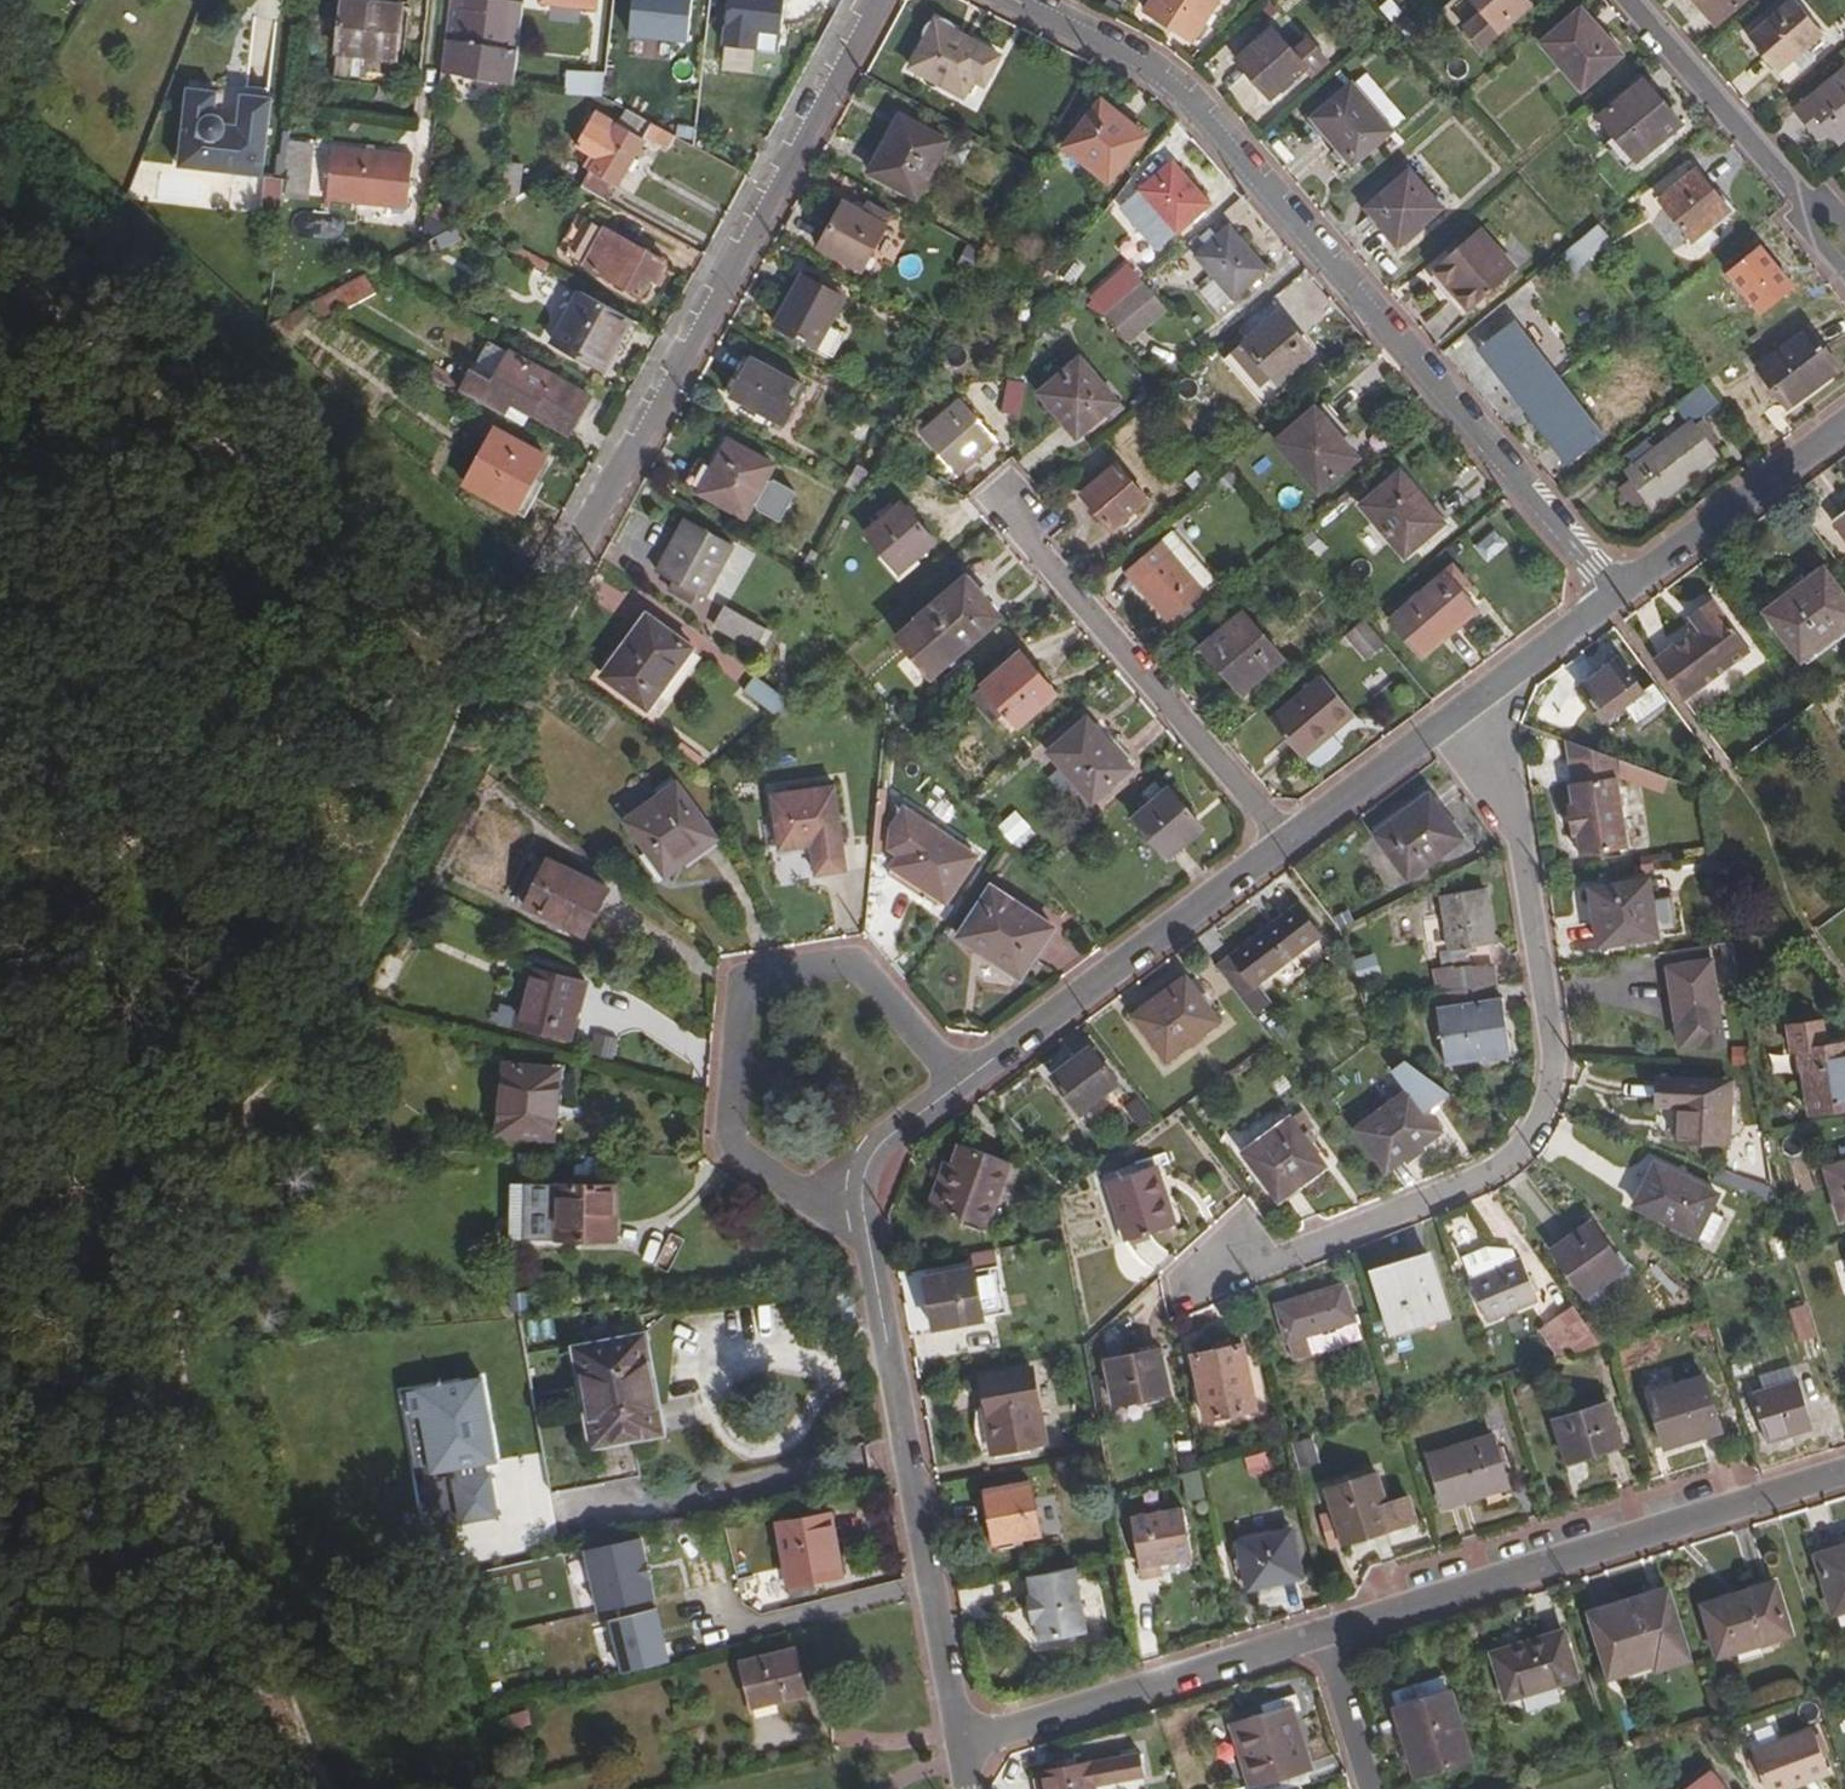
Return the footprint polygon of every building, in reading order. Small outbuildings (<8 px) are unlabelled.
[(441,71),(514,78),(522,3),(492,0),(466,0),(465,6),(448,5),(441,71)] [(686,43),(691,0),(634,0),(630,36),(686,43)] [(784,0),(728,0),(723,47),(755,50),(757,32),(780,34),(784,0)] [(1194,37),(1217,0),(1152,0),(1147,8),(1194,37)] [(1477,48),(1526,6),(1521,0),(1468,0),(1478,12),(1460,28),(1477,48)] [(1714,27),(1746,0),(1691,0),(1714,27)] [(1776,72),(1805,47),(1823,32),(1795,0),(1786,0),(1745,36),(1776,72)] [(397,59),(399,39),(402,7),(342,2),(336,53),(397,59)] [(1541,43),(1580,89),(1617,57),(1577,11),(1541,43)] [(907,74),(960,102),(970,82),(985,51),(944,31),(940,28),(935,25),(930,26),(925,30),(922,35),(922,39),(921,42),(907,74)] [(1322,60),(1303,38),(1289,51),(1267,25),(1232,56),(1266,97),(1301,67),(1307,74),(1322,60)] [(404,40),(399,39),(397,59),(336,53),(333,81),(398,88),(404,40)] [(602,96),(604,72),(567,70),(565,95),(602,96)] [(1839,141),(1844,136),(1844,70),(1796,111),(1818,136),(1828,128),(1839,141)] [(1598,118),(1634,160),(1675,124),(1639,82),(1598,118)] [(1307,117),(1348,165),(1389,130),(1348,83),(1307,117)] [(187,89),(178,167),(261,177),(271,99),(241,96),(237,125),(225,123),(222,119),(214,115),(217,92),(187,89)] [(583,188),(610,203),(618,188),(615,186),(625,167),(631,171),(637,161),(631,157),(643,135),(669,149),(674,136),(625,109),(611,134),(590,123),(577,148),(592,157),(585,170),(591,174),(583,188)] [(1060,155),(1104,190),(1141,144),(1097,109),(1060,155)] [(865,175),(910,200),(941,143),(895,118),(865,175)] [(285,170),(310,171),(312,148),(288,145),(285,170)] [(334,147),(327,199),(407,208),(413,156),(334,147)] [(500,206),(518,195),(522,165),(504,164),(500,206)] [(1136,196),(1173,239),(1207,209),(1171,166),(1136,196)] [(283,179),(282,193),(307,195),(310,171),(285,170),(283,179)] [(1653,203),(1686,243),(1727,209),(1693,170),(1653,203)] [(1362,208),(1392,243),(1436,206),(1405,171),(1362,208)] [(282,193),(283,179),(267,178),(263,213),(279,215),(282,193)] [(815,252),(859,276),(885,228),(862,214),(841,203),(815,252)] [(1558,253),(1571,271),(1611,242),(1597,224),(1558,253)] [(1429,267),(1466,309),(1513,270),(1475,227),(1429,267)] [(457,228),(435,239),(441,251),(461,241),(457,228)] [(664,261),(607,229),(586,266),(638,296),(648,277),(654,281),(664,261)] [(1212,282),(1231,304),(1265,275),(1227,233),(1216,242),(1208,233),(1198,241),(1207,250),(1193,261),(1212,282)] [(1725,273),(1758,308),(1788,283),(1756,246),(1725,273)] [(367,273),(338,287),(345,301),(347,305),(376,291),(367,273)] [(1088,308),(1101,321),(1140,287),(1128,274),(1088,308)] [(771,329),(814,352),(841,303),(798,281),(771,329)] [(345,301),(338,287),(314,299),(321,312),(345,301)] [(1128,355),(1168,319),(1140,287),(1101,321),(1099,322),(1128,355)] [(604,370),(632,320),(581,293),(553,341),(604,370)] [(268,326),(287,343),(314,314),(299,306),(268,326)] [(1279,370),(1287,378),(1325,346),(1291,307),(1244,347),(1270,378),(1279,370)] [(1480,350),(1523,405),(1558,378),(1516,323),(1480,350)] [(1754,364),(1784,404),(1834,365),(1805,326),(1754,364)] [(484,345),(471,373),(491,384),(508,353),(490,345),(484,345)] [(530,414),(568,435),(589,397),(508,353),(491,384),(471,373),(465,385),(460,393),(502,415),(509,402),(530,414)] [(727,399),(780,427),(801,389),(747,360),(727,399)] [(1039,400),(1075,443),(1116,406),(1079,364),(1039,400)] [(428,375),(460,393),(465,385),(433,367),(428,375)] [(1523,405),(1566,460),(1601,433),(1558,378),(1523,405)] [(1000,415),(1017,419),(1024,387),(1007,383),(1000,415)] [(1714,439),(1704,427),(1725,411),(1707,388),(1681,408),(1689,419),(1623,470),(1628,476),(1643,496),(1650,505),(1716,454),(1708,444),(1714,439)] [(924,434),(956,473),(995,438),(963,400),(924,434)] [(509,402),(502,415),(523,426),(530,414),(509,402)] [(1274,443),(1315,494),(1353,462),(1335,441),(1346,433),(1320,404),(1274,443)] [(465,484),(515,512),(545,457),(495,429),(465,484)] [(695,494),(739,517),(768,466),(723,442),(695,494)] [(845,489),(857,495),(869,474),(857,467),(845,489)] [(1082,497),(1111,532),(1144,503),(1114,469),(1082,497)] [(1356,507),(1400,560),(1431,535),(1414,513),(1423,506),(1397,474),(1356,507)] [(746,512),(773,527),(793,493),(767,478),(746,512)] [(863,538),(897,578),(935,545),(901,506),(863,538)] [(691,596),(700,601),(728,548),(681,522),(652,575),(669,584),(676,587),(670,596),(687,605),(691,596)] [(1308,532),(1294,542),(1306,559),(1321,549),(1308,532)] [(1126,575),(1167,624),(1201,594),(1160,546),(1126,575)] [(802,570),(814,576),(822,560),(810,553),(802,570)] [(1389,623),(1421,661),(1477,612),(1458,591),(1465,583),(1453,569),(1389,623)] [(1804,662),(1844,632),(1844,595),(1828,570),(1793,595),(1800,604),(1775,622),(1804,662)] [(896,643),(932,683),(954,663),(951,660),(998,620),(981,600),(977,603),(961,585),(916,624),(917,625),(896,643)] [(1701,627),(1656,660),(1686,700),(1754,650),(1715,598),(1693,615),(1701,627)] [(715,630),(753,651),(764,633),(723,613),(715,630)] [(1221,660),(1247,691),(1285,659),(1245,614),(1202,650),(1216,666),(1221,660)] [(602,682),(645,712),(688,652),(646,620),(632,639),(626,635),(610,659),(616,663),(602,682)] [(1380,644),(1360,622),(1343,637),(1362,659),(1380,644)] [(753,651),(761,655),(771,638),(764,633),(753,651)] [(1005,713),(1018,728),(1063,688),(1028,648),(971,696),(994,723),(1005,713)] [(1579,691),(1617,742),(1636,728),(1642,734),(1674,710),(1660,690),(1646,701),(1618,663),(1579,691)] [(739,693),(771,715),(776,712),(787,701),(751,676),(739,693)] [(1268,722),(1300,760),(1351,715),(1319,678),(1268,722)] [(776,712),(781,719),(793,710),(787,701),(776,712)] [(1048,747),(1092,798),(1131,765),(1086,713),(1048,747)] [(1572,788),(1569,789),(1572,809),(1567,810),(1572,839),(1576,839),(1579,860),(1627,852),(1617,782),(1620,782),(1618,764),(1566,744),(1572,788)] [(626,824),(669,883),(690,867),(683,858),(711,834),(671,780),(654,793),(659,801),(626,824)] [(1129,819),(1160,861),(1200,832),(1169,790),(1129,819)] [(1375,835),(1409,881),(1461,840),(1428,795),(1375,835)] [(845,879),(840,849),(833,799),(773,805),(777,831),(781,856),(799,854),(810,853),(815,884),(845,879)] [(1010,849),(1032,835),(1016,809),(994,823),(1010,849)] [(872,834),(881,834),(883,811),(875,811),(872,834)] [(891,872),(945,908),(975,862),(923,826),(908,816),(896,834),(892,859),(898,863),(891,872)] [(520,914),(579,943),(601,899),(543,871),(541,875),(531,870),(513,905),(523,909),(520,914)] [(1623,943),(1679,935),(1674,904),(1665,905),(1661,880),(1613,887),(1623,943)] [(956,939),(1020,980),(1053,927),(989,888),(956,939)] [(1454,991),(1489,987),(1487,968),(1467,970),(1464,946),(1489,943),(1482,892),(1442,897),(1449,950),(1437,950),(1439,967),(1450,966),(1454,991)] [(1252,990),(1318,940),(1296,910),(1212,972),(1250,1023),(1267,1010),(1252,990)] [(1716,1021),(1707,965),(1705,950),(1662,957),(1664,972),(1672,1026),(1716,1021)] [(1370,952),(1348,960),(1356,981),(1378,973),(1370,952)] [(511,1034),(564,1047),(578,986),(525,974),(511,1034)] [(1129,1020),(1162,1064),(1214,1025),(1181,981),(1129,1020)] [(1466,1070),(1504,1064),(1496,1002),(1490,1003),(1489,987),(1454,991),(1433,994),(1436,1010),(1432,1014),(1441,1082),(1466,1078),(1466,1070)] [(1844,1107),(1844,1041),(1844,1040),(1822,1043),(1819,1018),(1786,1022),(1789,1049),(1797,1049),(1806,1113),(1844,1107)] [(1048,1079),(1076,1115),(1113,1086),(1086,1051),(1048,1079)] [(1344,1135),(1379,1182),(1438,1138),(1421,1114),(1444,1097),(1401,1065),(1386,1076),(1400,1093),(1344,1135)] [(493,1142),(547,1148),(555,1078),(500,1071),(493,1142)] [(1670,1146),(1720,1150),(1726,1088),(1652,1083),(1650,1112),(1672,1114),(1670,1146)] [(1138,1092),(1126,1101),(1147,1128),(1159,1119),(1138,1092)] [(1239,1157),(1273,1202),(1320,1168),(1287,1122),(1239,1157)] [(936,1209),(986,1228),(1010,1163),(960,1145),(936,1209)] [(1844,1213),(1844,1160),(1817,1168),(1833,1216),(1844,1213)] [(1126,1243),(1173,1228),(1155,1169),(1107,1183),(1126,1243)] [(1626,1213),(1684,1243),(1698,1217),(1707,1200),(1649,1170),(1626,1213)] [(521,1243),(610,1246),(613,1185),(523,1182),(521,1243)] [(1545,1251),(1577,1296),(1617,1269),(1586,1223),(1545,1251)] [(1383,1328),(1439,1313),(1424,1262),(1368,1277),(1383,1328)] [(1464,1289),(1483,1330),(1533,1305),(1513,1264),(1510,1266),(1466,1288),(1464,1289)] [(929,1328),(977,1320),(977,1319),(969,1271),(921,1278),(929,1328)] [(1297,1337),(1344,1322),(1334,1286),(1269,1306),(1285,1360),(1302,1354),(1297,1337)] [(809,1305),(821,1304),(821,1297),(808,1297),(809,1305)] [(1786,1306),(1793,1341),(1813,1337),(1805,1302),(1786,1306)] [(1538,1328),(1560,1358),(1592,1348),(1565,1308),(1538,1328)] [(585,1417),(650,1405),(637,1335),(572,1347),(585,1417)] [(1199,1420),(1249,1410),(1237,1348),(1186,1357),(1199,1420)] [(1108,1410),(1158,1402),(1151,1357),(1100,1366),(1108,1410)] [(987,1453),(1040,1445),(1028,1371),(975,1381),(987,1453)] [(1657,1448),(1713,1431),(1696,1378),(1640,1394),(1657,1448)] [(515,1464),(526,1462),(512,1379),(440,1392),(444,1418),(453,1416),(460,1454),(464,1453),(468,1472),(485,1469),(487,1481),(484,1482),(491,1524),(527,1518),(519,1476),(517,1476),(515,1464)] [(1761,1442),(1811,1428),(1796,1381),(1746,1396),(1761,1442)] [(625,1440),(655,1435),(650,1405),(585,1417),(591,1448),(584,1449),(578,1450),(585,1491),(633,1482),(625,1440)] [(1559,1465),(1613,1448),(1601,1407),(1546,1423),(1559,1465)] [(1436,1509),(1499,1489),(1484,1439),(1420,1459),(1436,1509)] [(1303,1445),(1285,1449),(1291,1471),(1308,1467),(1303,1445)] [(1337,1545),(1412,1527),(1408,1510),(1384,1515),(1376,1479),(1324,1491),(1337,1545)] [(988,1544),(1034,1536),(1026,1483),(980,1491),(988,1544)] [(1137,1583),(1156,1581),(1154,1571),(1180,1568),(1186,1557),(1177,1513),(1127,1521),(1137,1583)] [(804,1584),(832,1578),(820,1516),(765,1530),(777,1589),(804,1584)] [(692,1542),(712,1538),(709,1526),(688,1530),(692,1542)] [(1244,1588),(1298,1578),(1289,1530),(1235,1540),(1244,1588)] [(590,1615),(644,1602),(630,1541),(576,1554),(590,1615)] [(1844,1607),(1844,1545),(1815,1554),(1832,1611),(1844,1607)] [(1071,1570),(1022,1577),(1025,1595),(1021,1595),(1026,1627),(1030,1626),(1032,1643),(1081,1635),(1071,1570)] [(1715,1655),(1787,1632),(1771,1582),(1699,1604),(1715,1655)] [(1654,1667),(1684,1657),(1663,1589),(1587,1611),(1607,1674),(1652,1660),(1654,1667)] [(660,1664),(647,1612),(600,1624),(613,1677),(660,1664)] [(1501,1697),(1571,1676),(1558,1630),(1487,1651),(1501,1697)] [(743,1712),(797,1699),(786,1653),(733,1666),(743,1712)] [(1282,1697),(1286,1711),(1295,1708),(1292,1694),(1282,1697)] [(1415,1776),(1472,1758),(1452,1694),(1394,1713),(1415,1776)] [(1305,1782),(1300,1768),(1304,1767),(1295,1741),(1301,1739),(1295,1722),(1290,1724),(1286,1711),(1282,1697),(1257,1705),(1260,1715),(1230,1724),(1248,1783),(1252,1783),(1254,1788),(1281,1788),(1305,1782)] [(1825,1770),(1809,1725),(1749,1747),(1764,1788),(1767,1788),(1825,1770)] [(1086,1763),(1035,1772),(1038,1788),(1091,1788),(1091,1786),(1142,1777),(1138,1754),(1086,1764),(1086,1763)] [(1714,1773),(1692,1788),(1728,1788),(1714,1773)]
